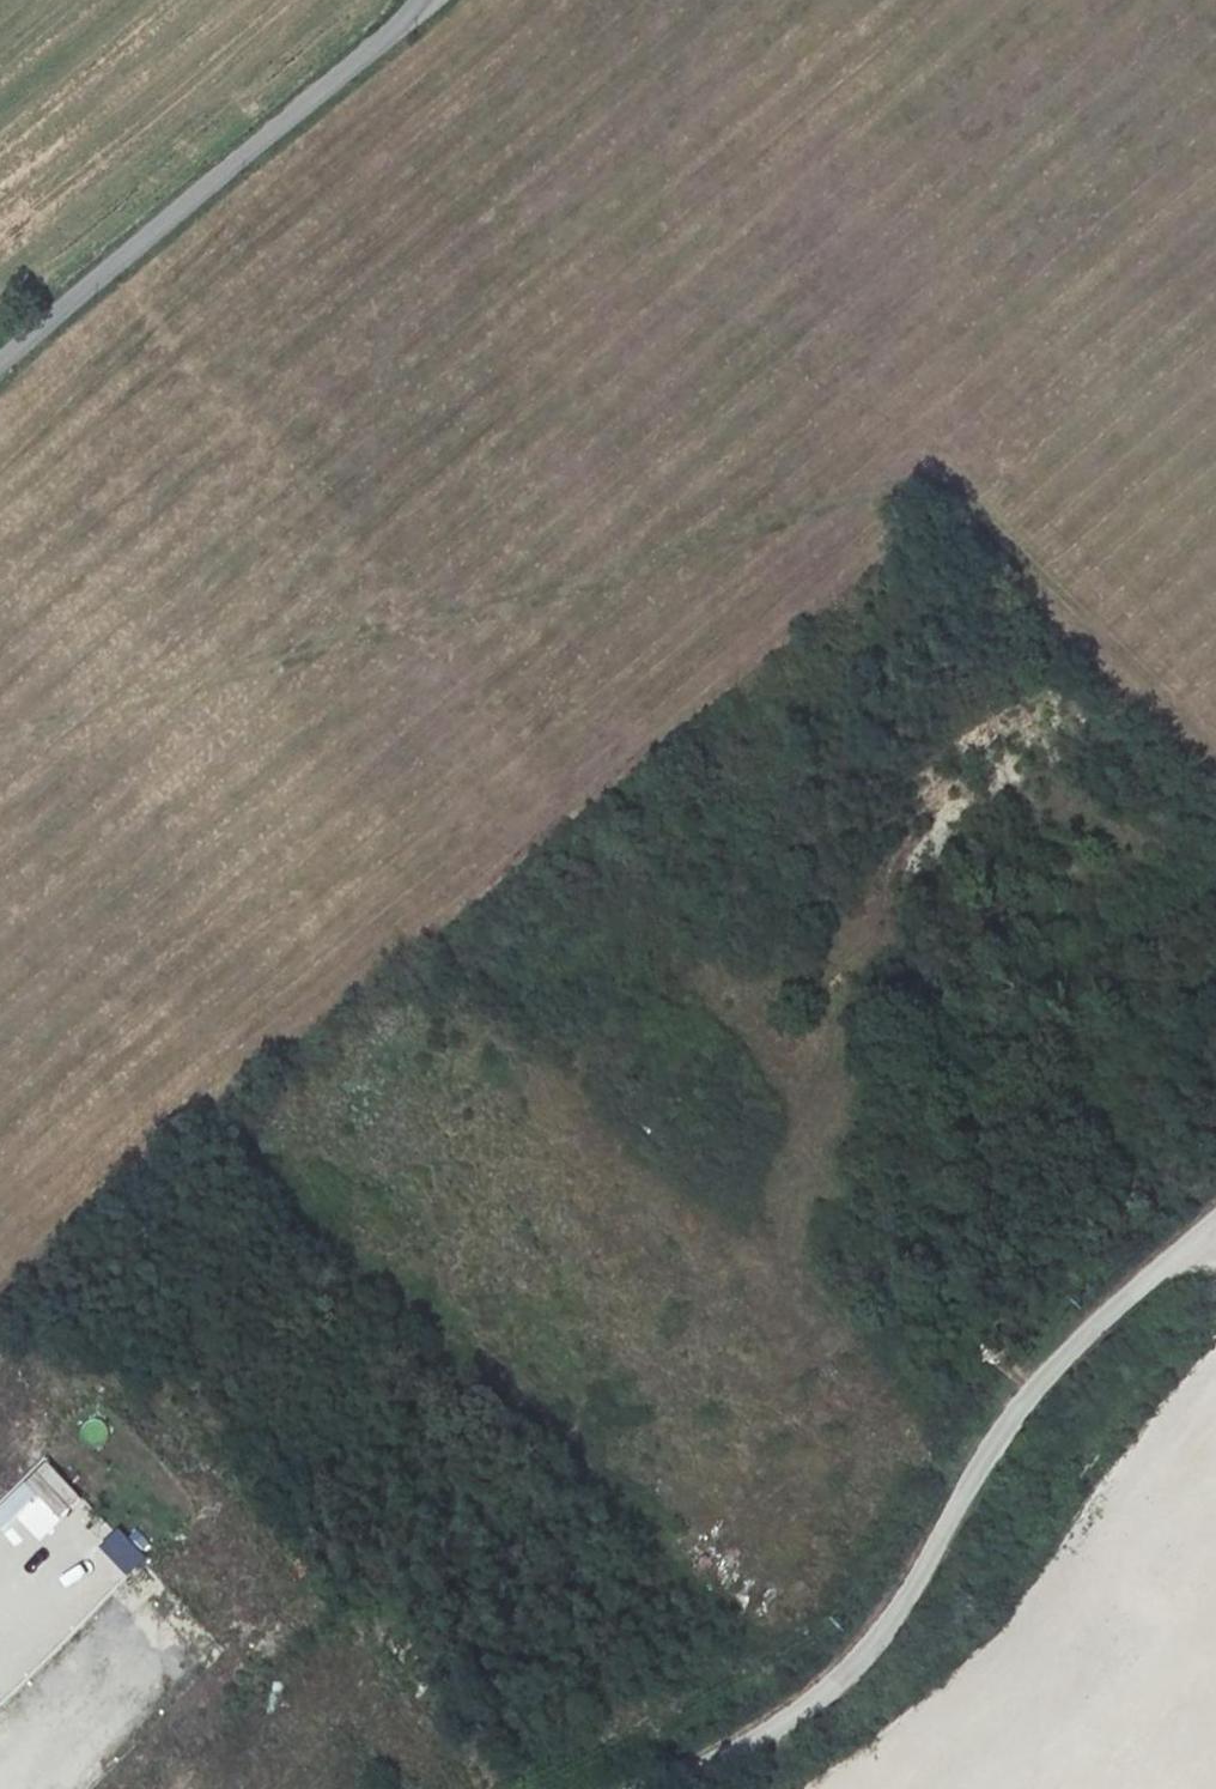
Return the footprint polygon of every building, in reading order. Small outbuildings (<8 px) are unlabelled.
[(1215,1396),(1215,1372),(1199,1363),(1189,1383),(1215,1396)] [(1086,1504),(1150,1553),(1161,1539),(1097,1491),(1086,1504)]
